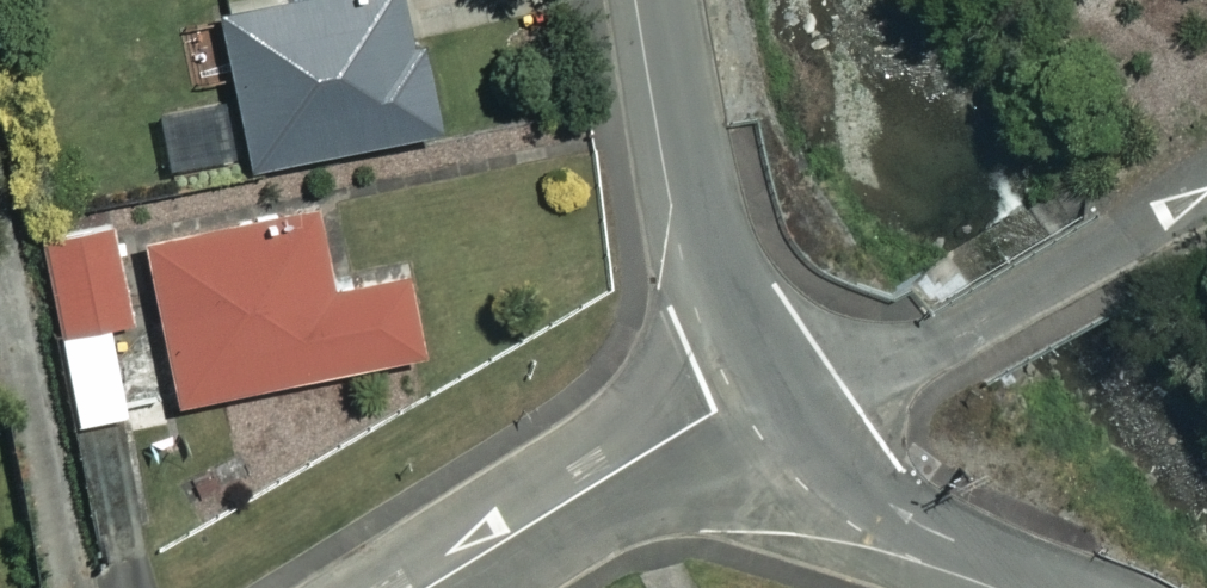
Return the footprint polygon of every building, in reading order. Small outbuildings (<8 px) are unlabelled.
[(418,0),(303,0),(230,15),(264,178),(447,140),(418,0)] [(236,117),(170,121),(173,169),(239,165),(236,117)] [(142,245),(175,409),(431,360),(415,280),(341,294),(325,209),(142,245)] [(116,330),(142,325),(124,234),(49,248),(66,338),(116,330)] [(84,430),(126,418),(133,417),(116,330),(66,338),(84,430)]
